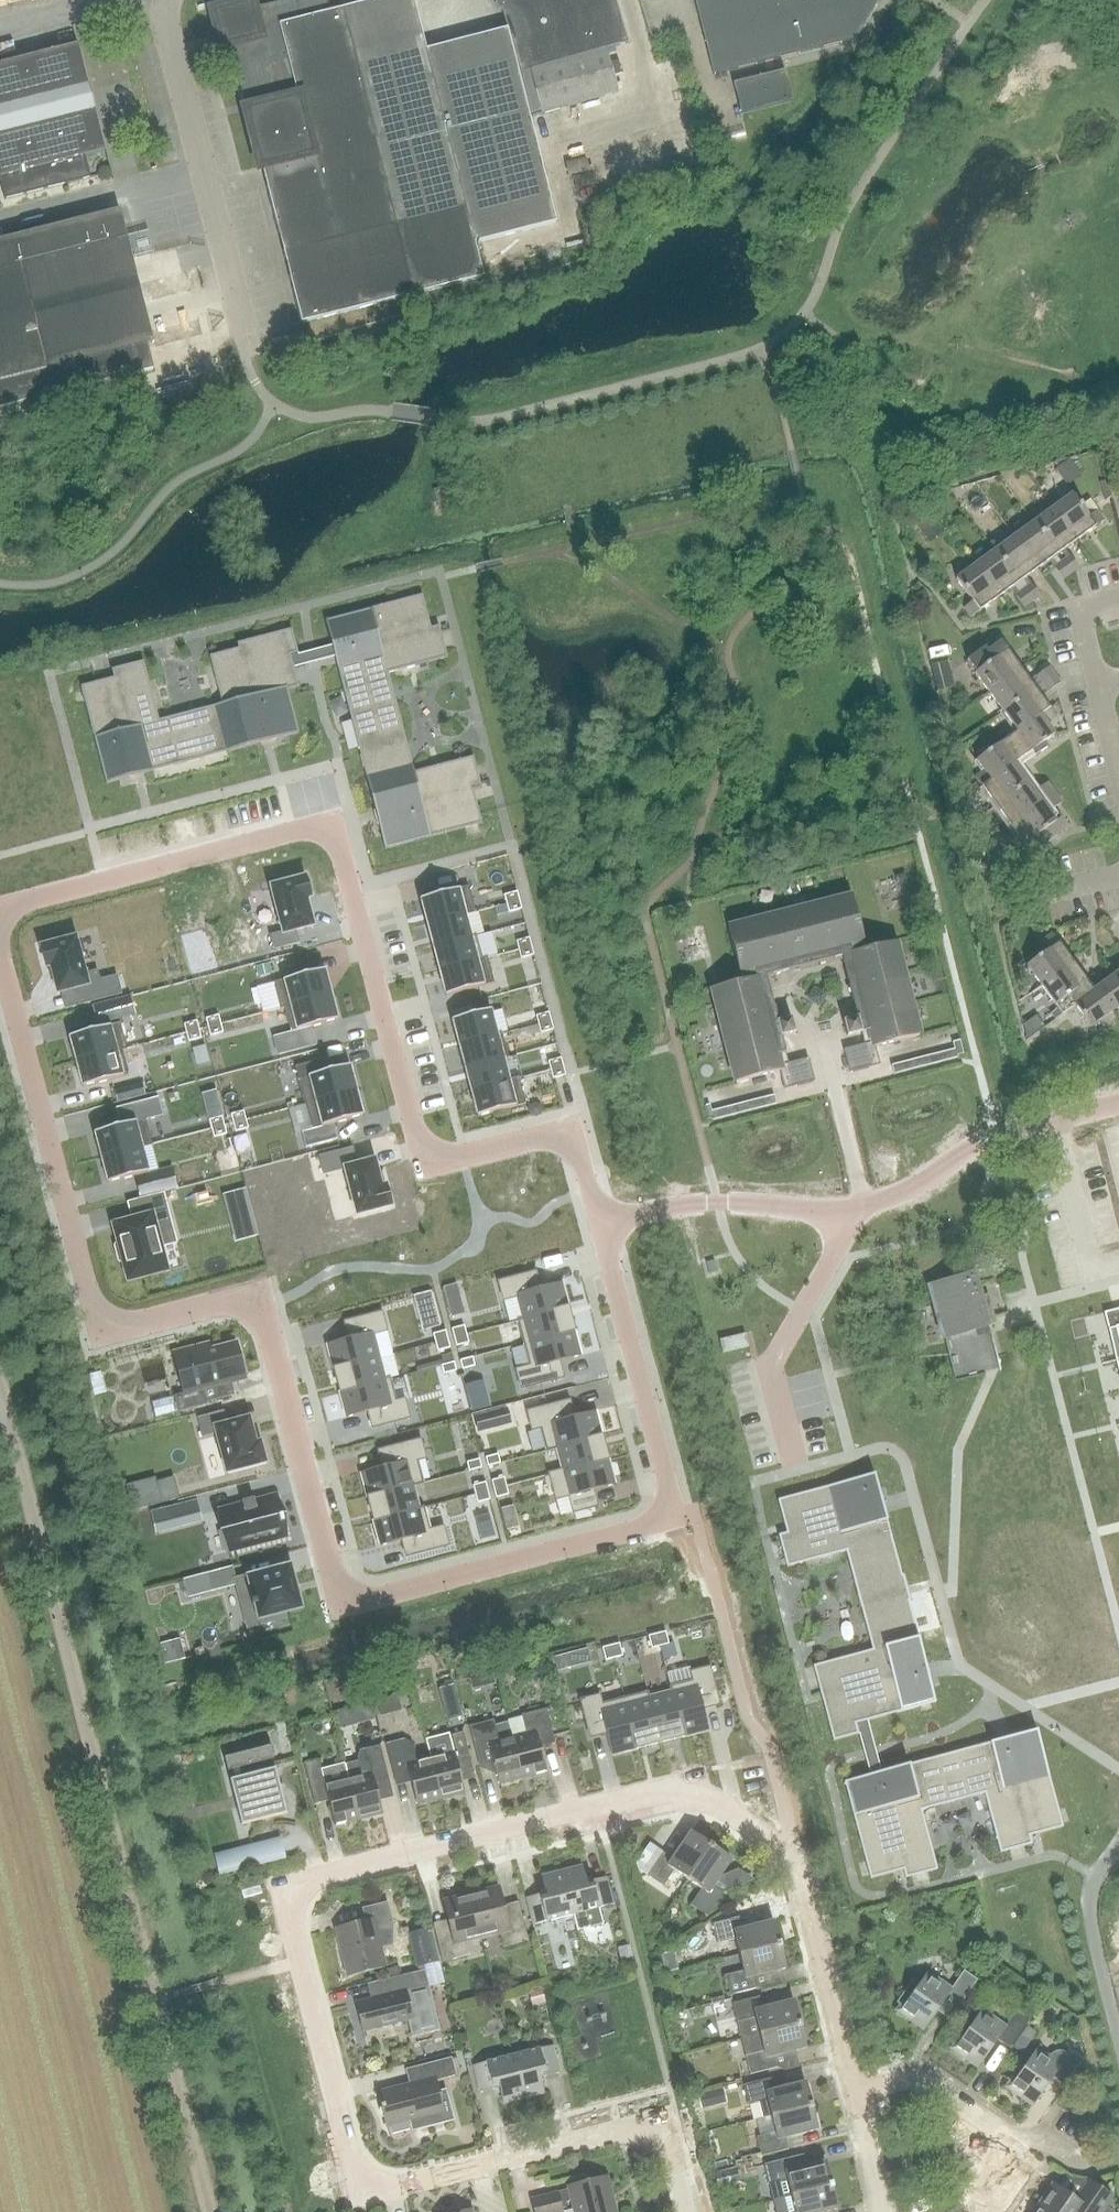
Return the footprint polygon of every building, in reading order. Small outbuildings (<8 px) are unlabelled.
[(439,103),(412,0),(378,0),(329,13),(326,0),(291,0),(252,10),(250,3),(220,10),(225,30),(219,31),(222,45),(228,43),(246,113),(247,113),(301,324),(483,278),(446,131),(451,130),(443,102),(439,103)] [(425,50),(439,103),(443,102),(451,130),(446,131),(474,243),(555,223),(529,117),(542,114),(619,91),(606,48),(628,42),(615,0),(498,0),(506,29),(425,50)] [(696,9),(712,75),(856,39),(877,3),(876,0),(731,0),(696,9)] [(5,200),(89,179),(84,157),(104,152),(77,45),(0,65),(0,186),(5,200)] [(785,70),(733,83),(741,115),(793,101),(785,70)] [(0,240),(0,338),(10,380),(146,346),(153,344),(119,210),(0,240)] [(10,380),(0,338),(0,382),(10,380)] [(0,382),(0,410),(152,372),(146,346),(10,380),(0,382)] [(1067,487),(1081,476),(1069,460),(1055,470),(1067,487)] [(1052,509),(1076,541),(1103,521),(1089,500),(1080,507),(1072,494),(1052,509)] [(1033,523),(1056,555),(1076,541),(1052,509),(1033,523)] [(1037,569),(1056,555),(1033,523),(1013,537),(1037,569)] [(1013,537),(994,551),(1017,583),(1037,569),(1013,537)] [(998,597),(1017,583),(994,551),(975,565),(998,597)] [(1069,556),(1061,562),(1070,574),(1078,568),(1069,556)] [(1070,574),(1061,562),(1053,568),(1062,580),(1070,574)] [(970,617),(998,597),(975,565),(955,579),(971,602),(963,608),(970,617)] [(1031,602),(1039,596),(1031,584),(1022,590),(1031,602)] [(1022,590),(1014,596),(1023,608),(1031,602),(1022,590)] [(104,680),(80,686),(105,784),(129,778),(129,779),(130,778),(130,777),(152,771),(150,764),(171,759),(173,766),(203,758),(201,751),(225,745),(227,752),(273,740),(274,741),(275,741),(275,739),(298,733),(287,690),(298,687),(292,667),(334,656),(343,692),(350,690),(356,713),(349,715),(351,722),(349,722),(350,723),(351,723),(357,746),(356,747),(356,748),(358,748),(378,824),(376,825),(377,826),(378,825),(384,849),(481,823),(475,800),(466,802),(464,793),(481,789),(473,757),(413,772),(387,673),(447,658),(438,626),(422,630),(420,621),(428,619),(422,595),(324,620),(331,646),(298,655),(291,629),(236,643),(238,648),(209,656),(221,704),(158,720),(143,661),(111,669),(115,686),(106,689),(104,680)] [(988,693),(1021,670),(1000,641),(986,651),(984,648),(966,661),(975,673),(974,673),(988,693)] [(929,666),(936,691),(948,688),(942,663),(929,666)] [(1054,674),(1048,666),(1036,675),(1042,683),(1054,674)] [(1021,670),(988,693),(1002,712),(1035,689),(1021,670)] [(1054,674),(1042,683),(1048,691),(1055,686),(1060,682),(1054,674)] [(1035,689),(1002,712),(1016,731),(1048,708),(1035,689)] [(1007,738),(1021,757),(1053,734),(1045,724),(1055,717),(1048,708),(1016,731),(1007,738)] [(980,787),(1013,764),(1021,757),(1007,738),(976,760),(983,771),(974,778),(980,787)] [(1027,783),(1013,764),(980,787),(994,806),(1027,783)] [(1008,826),(1041,802),(1027,783),(994,806),(1008,826)] [(1052,790),(1047,783),(1038,789),(1043,796),(1052,790)] [(1048,803),(1057,796),(1052,790),(1043,796),(1048,803)] [(1062,803),(1057,796),(1048,803),(1053,809),(1062,803)] [(1041,802),(1008,826),(1023,845),(1030,840),(1038,835),(1045,829),(1052,824),(1055,822),(1041,802)] [(1060,819),(1055,822),(1052,824),(1058,832),(1066,827),(1060,819)] [(1058,832),(1052,824),(1045,829),(1051,838),(1058,832)] [(1045,829),(1038,835),(1044,843),(1051,838),(1045,829)] [(1044,843),(1038,835),(1030,840),(1036,849),(1044,843)] [(1030,840),(1023,845),(1029,854),(1036,849),(1030,840)] [(282,932),(269,935),(273,950),(299,943),(295,930),(312,925),(305,899),(309,897),(304,877),(270,886),(282,932)] [(468,887),(420,899),(426,925),(464,915),(475,912),(468,887)] [(517,892),(504,895),(507,904),(520,900),(517,892)] [(753,978),(709,989),(733,1083),(780,1071),(785,1089),(815,1082),(809,1058),(785,1064),(778,1037),(794,1033),(790,1017),(774,1021),(763,976),(842,956),(857,1016),(841,1020),(845,1035),(861,1031),(865,1044),(843,1050),(849,1073),(879,1066),(874,1047),(920,1036),(896,942),(852,953),(850,945),(862,941),(851,896),(727,927),(738,973),(751,970),(753,978)] [(520,900),(507,904),(509,912),(522,909),(520,900)] [(464,915),(426,925),(432,948),(470,938),(464,915)] [(1026,966),(1040,985),(1072,962),(1052,934),(1042,941),(1048,949),(1026,966)] [(470,938),(432,948),(438,971),(482,959),(476,936),(470,938)] [(529,938),(516,941),(519,949),(532,946),(529,938)] [(74,942),(40,951),(46,971),(50,970),(57,997),(74,993),(79,1010),(121,998),(116,980),(99,984),(97,975),(84,978),(74,942)] [(532,946),(519,949),(521,958),(534,955),(532,946)] [(482,959),(438,971),(445,996),(493,983),(487,958),(482,959)] [(1072,962),(1040,985),(1054,1005),(1066,996),(1086,981),(1072,962)] [(324,970),(273,983),(279,1008),(284,1007),(330,995),(324,970)] [(1072,1005),(1089,1028),(1118,1006),(1118,987),(1111,977),(1093,990),(1086,981),(1066,996),(1072,1005)] [(330,995),(284,1007),(291,1032),(337,1020),(330,995)] [(1061,1013),(1072,1005),(1066,996),(1054,1005),(1061,1013)] [(489,1010),(451,1020),(458,1045),(496,1035),(496,1034),(489,1010)] [(549,1012),(536,1016),(538,1024),(551,1021),(549,1012)] [(217,1015),(204,1019),(206,1027),(220,1024),(217,1015)] [(196,1021),(183,1024),(185,1033),(198,1030),(196,1021)] [(551,1021),(538,1024),(541,1033),(554,1029),(551,1021)] [(119,1023),(69,1037),(75,1062),(121,1050),(126,1049),(119,1023)] [(220,1024),(206,1027),(209,1036),(222,1033),(220,1024)] [(198,1030),(185,1033),(187,1042),(200,1038),(198,1030)] [(496,1035),(458,1045),(464,1068),(502,1058),(503,1059),(508,1058),(501,1033),(496,1034),(496,1035)] [(955,1049),(942,1052),(944,1061),(957,1057),(955,1049)] [(121,1050),(75,1062),(82,1087),(128,1075),(121,1050)] [(931,1064),(944,1061),(942,1052),(929,1056),(931,1064)] [(917,1059),(919,1067),(931,1064),(929,1056),(917,1059)] [(502,1058),(464,1068),(470,1091),(508,1081),(508,1080),(503,1059),(502,1058)] [(561,1058),(548,1062),(550,1070),(563,1067),(561,1058)] [(906,1070),(919,1067),(917,1059),(904,1062),(906,1070)] [(320,1060),(295,1067),(305,1104),(355,1091),(349,1066),(323,1072),(320,1060)] [(893,1074),(906,1070),(904,1062),(891,1065),(893,1074)] [(563,1067),(550,1070),(553,1079),(566,1075),(563,1067)] [(508,1081),(470,1091),(477,1116),(525,1104),(518,1077),(508,1080),(508,1081)] [(131,1086),(114,1091),(116,1102),(134,1097),(131,1086)] [(355,1091),(305,1104),(311,1130),(301,1133),(305,1148),(337,1139),(333,1124),(362,1116),(355,1091)] [(763,1107),(776,1104),(774,1095),(761,1098),(763,1107)] [(750,1110),(763,1107),(761,1098),(748,1102),(750,1110)] [(120,1126),(94,1132),(101,1158),(141,1147),(141,1148),(152,1145),(145,1119),(161,1115),(157,1099),(116,1109),(120,1126)] [(737,1113),(750,1110),(748,1102),(735,1105),(737,1113)] [(725,1117),(737,1113),(735,1105),(722,1108),(725,1117)] [(712,1120),(725,1117),(722,1108),(710,1111),(712,1120)] [(243,1111),(229,1115),(232,1123),(245,1120),(243,1111)] [(221,1117),(208,1120),(210,1129),(223,1126),(221,1117)] [(245,1120),(232,1123),(234,1132),(247,1129),(245,1120)] [(223,1126),(210,1129),(212,1138),(225,1134),(223,1126)] [(141,1147),(101,1158),(107,1183),(148,1172),(141,1148),(141,1147)] [(356,1215),(390,1206),(385,1186),(381,1187),(373,1160),(356,1164),(352,1147),(318,1156),(323,1175),(344,1169),(356,1215)] [(245,1189),(226,1194),(231,1213),(250,1208),(245,1189)] [(139,1218),(114,1225),(118,1240),(114,1246),(118,1261),(124,1263),(128,1279),(165,1270),(155,1232),(172,1228),(163,1194),(135,1201),(139,1218)] [(535,1272),(498,1281),(503,1300),(516,1297),(521,1318),(522,1319),(567,1307),(561,1282),(539,1288),(535,1272)] [(999,1371),(1000,1371),(990,1332),(981,1300),(974,1273),(973,1273),(973,1275),(930,1287),(955,1380),(985,1372),(998,1369),(999,1371)] [(430,1292),(415,1296),(419,1312),(434,1308),(430,1292)] [(521,1318),(516,1320),(523,1344),(573,1331),(567,1307),(522,1319),(521,1318)] [(1103,1313),(1108,1331),(1114,1329),(1118,1349),(1118,1309),(1113,1310),(1103,1313)] [(381,1312),(344,1322),(348,1338),(326,1344),(333,1369),(379,1357),(373,1334),(386,1331),(381,1312)] [(463,1326),(451,1329),(453,1337),(466,1334),(463,1326)] [(445,1331),(432,1334),(435,1342),(447,1339),(445,1331)] [(573,1331),(523,1344),(528,1366),(515,1370),(520,1389),(563,1378),(558,1362),(580,1356),(573,1331)] [(466,1334),(453,1337),(456,1346),(468,1343),(466,1334)] [(447,1339),(435,1342),(437,1351),(449,1348),(447,1339)] [(182,1394),(151,1402),(155,1418),(204,1405),(203,1402),(231,1395),(228,1382),(242,1379),(233,1345),(207,1351),(206,1345),(171,1354),(182,1394)] [(379,1357),(333,1369),(339,1392),(385,1380),(385,1379),(379,1357)] [(472,1357),(459,1360),(462,1369),(474,1366),(472,1357)] [(453,1362),(441,1365),(443,1374),(456,1371),(453,1362)] [(385,1380),(339,1392),(346,1417),(367,1412),(372,1428),(409,1418),(404,1399),(396,1401),(390,1378),(385,1379),(385,1380)] [(465,1385),(472,1411),(489,1406),(486,1394),(481,1395),(478,1382),(465,1385)] [(569,1400),(526,1411),(531,1430),(539,1428),(545,1452),(556,1449),(555,1448),(601,1436),(595,1411),(573,1417),(569,1400)] [(223,1412),(196,1419),(201,1438),(215,1434),(226,1473),(264,1463),(259,1443),(254,1444),(248,1419),(226,1424),(223,1412)] [(474,1416),(477,1429),(494,1425),(491,1412),(474,1416)] [(601,1436),(555,1448),(556,1449),(561,1470),(561,1472),(607,1460),(601,1436)] [(420,1440),(377,1451),(382,1467),(360,1472),(367,1498),(412,1485),(413,1487),(423,1484),(417,1460),(425,1458),(420,1440)] [(497,1454),(485,1457),(487,1466),(499,1463),(497,1454)] [(478,1459),(466,1462),(468,1471),(481,1468),(478,1459)] [(561,1470),(548,1474),(555,1500),(568,1496),(572,1513),(596,1506),(592,1490),(614,1484),(607,1460),(561,1472),(561,1470)] [(874,1474),(777,1500),(783,1524),(793,1521),(795,1530),(777,1535),(786,1567),(845,1551),(872,1650),(812,1666),(832,1741),(859,1733),(870,1774),(843,1781),(869,1878),(894,1872),(891,1863),(900,1860),(905,1878),(937,1869),(921,1810),(983,1793),(999,1853),(1031,1844),(1027,1826),(1036,1824),(1038,1833),(1062,1827),(1036,1730),(1013,1736),(1012,1735),(1011,1735),(1011,1736),(989,1742),(991,1749),(970,1755),(968,1748),(938,1756),(940,1763),(917,1769),(915,1762),(879,1772),(865,1721),(935,1702),(929,1679),(930,1679),(930,1677),(929,1678),(916,1631),(909,1633),(903,1609),(910,1608),(908,1601),(909,1601),(909,1599),(908,1600),(901,1576),(903,1576),(902,1575),(901,1575),(892,1542),(885,1544),(880,1523),(886,1521),(880,1499),(882,1498),(882,1497),(880,1497),(874,1474)] [(503,1477),(491,1481),(493,1489),(505,1486),(503,1477)] [(485,1482),(472,1486),(474,1494),(487,1491),(485,1482)] [(412,1485),(367,1498),(373,1521),(419,1509),(418,1508),(413,1487),(412,1485)] [(505,1486),(493,1489),(495,1498),(508,1494),(505,1486)] [(487,1491),(474,1494),(477,1503),(489,1499),(487,1491)] [(242,1504),(219,1510),(229,1551),(285,1536),(274,1496),(254,1501),(253,1498),(251,1499),(252,1501),(243,1504),(242,1501),(241,1501),(242,1504)] [(201,1519),(196,1500),(171,1506),(176,1526),(201,1519)] [(419,1509),(373,1521),(380,1546),(401,1540),(405,1557),(448,1545),(443,1527),(430,1530),(423,1506),(418,1508),(419,1509)] [(249,1575),(235,1579),(242,1606),(250,1603),(254,1618),(258,1617),(260,1623),(283,1617),(282,1611),(298,1606),(288,1567),(250,1577),(249,1575)] [(665,1631),(656,1633),(659,1646),(668,1644),(665,1631)] [(248,1632),(227,1637),(230,1648),(250,1642),(248,1632)] [(656,1633),(648,1636),(651,1648),(659,1646),(656,1633)] [(619,1643),(610,1645),(613,1658),(622,1656),(619,1643)] [(610,1645),(601,1647),(605,1660),(613,1658),(610,1645)] [(692,1680),(668,1686),(670,1691),(671,1691),(683,1737),(708,1730),(702,1709),(718,1705),(709,1667),(690,1672),(692,1680)] [(647,1691),(623,1698),(636,1749),(659,1743),(648,1697),(649,1696),(647,1691)] [(649,1696),(648,1697),(659,1743),(683,1737),(671,1691),(670,1691),(649,1696)] [(599,1695),(580,1700),(589,1737),(605,1733),(611,1755),(636,1749),(623,1698),(601,1703),(599,1695)] [(372,1699),(338,1709),(343,1726),(377,1715),(372,1699)] [(512,1737),(522,1778),(546,1772),(538,1742),(553,1738),(546,1710),(521,1716),(526,1733),(512,1737)] [(493,1720),(486,1722),(469,1726),(476,1753),(490,1750),(498,1784),(522,1778),(512,1737),(498,1741),(493,1720)] [(430,1758),(440,1799),(464,1793),(456,1761),(469,1758),(463,1733),(450,1736),(449,1734),(426,1740),(430,1758)] [(430,1758),(417,1761),(412,1745),(404,1739),(385,1744),(394,1777),(408,1773),(417,1805),(440,1799),(430,1758)] [(358,1820),(382,1814),(374,1782),(388,1778),(380,1745),(359,1751),(357,1757),(358,1761),(344,1764),(358,1820)] [(335,1826),(358,1820),(344,1764),(321,1771),(318,1760),(304,1763),(312,1798),(327,1794),(335,1826)] [(286,1814),(275,1768),(230,1780),(241,1825),(286,1814)] [(687,1880),(710,1846),(690,1832),(672,1859),(662,1852),(646,1875),(663,1886),(673,1870),(687,1880)] [(263,1864),(258,1842),(246,1845),(252,1866),(263,1864)] [(731,1859),(710,1846),(687,1880),(701,1889),(690,1905),(707,1916),(722,1893),(712,1886),(731,1859)] [(573,1914),(577,1930),(602,1923),(598,1908),(612,1904),(605,1877),(586,1882),(582,1866),(561,1871),(573,1914)] [(533,1925),(573,1914),(561,1871),(541,1876),(545,1893),(526,1898),(533,1925)] [(470,1894),(481,1938),(499,1933),(503,1947),(528,1941),(520,1912),(505,1916),(498,1887),(470,1894)] [(463,1942),(481,1938),(470,1894),(443,1901),(450,1930),(435,1933),(442,1962),(467,1956),(463,1942)] [(375,1930),(393,1925),(387,1902),(361,1908),(365,1921),(336,1928),(348,1975),(384,1966),(375,1930)] [(712,1924),(716,1943),(735,1938),(739,1956),(779,1945),(773,1921),(742,1929),(739,1917),(712,1924)] [(416,1968),(439,1962),(430,1928),(407,1934),(416,1968)] [(785,1968),(779,1945),(739,1956),(743,1971),(725,1975),(729,1995),(756,1988),(753,1976),(785,1968)] [(355,2003),(362,2031),(407,2020),(412,2037),(440,2030),(425,1970),(382,1981),(385,1996),(355,2003)] [(927,1973),(920,1983),(913,1979),(897,2002),(904,2006),(900,2012),(924,2028),(942,2002),(955,2011),(977,1980),(963,1971),(950,1990),(927,1973)] [(737,2023),(741,2039),(799,2024),(793,2000),(762,2008),(759,1997),(732,2004),(737,2023)] [(1010,2048),(1028,2021),(1015,2012),(1004,2028),(981,2011),(954,2049),(978,2066),(997,2039),(1010,2048)] [(799,2024),(741,2039),(745,2055),(750,2074),(777,2067),(774,2056),(805,2048),(799,2024)] [(512,2055),(523,2099),(544,2093),(540,2077),(559,2072),(552,2045),(512,2055)] [(1071,2050),(1068,2054),(1067,2053),(1065,2052),(1063,2051),(1060,2051),(1057,2051),(1054,2052),(1053,2053),(1051,2054),(1049,2056),(1048,2058),(1036,2049),(1009,2088),(1033,2104),(1052,2078),(1064,2086),(1083,2059),(1071,2050)] [(503,2104),(523,2099),(512,2055),(473,2065),(480,2093),(499,2088),(503,2104)] [(410,2085),(378,2093),(387,2126),(409,2121),(412,2131),(453,2120),(445,2090),(438,2092),(435,2081),(456,2075),(451,2058),(425,2064),(429,2079),(410,2085)] [(748,2104),(758,2102),(762,2118),(771,2115),(771,2116),(811,2106),(805,2082),(773,2090),(770,2078),(743,2085),(748,2104)] [(817,2129),(811,2106),(771,2116),(775,2132),(756,2137),(761,2156),(788,2149),(785,2137),(817,2129)] [(800,2155),(763,2165),(773,2201),(791,2196),(791,2195),(831,2185),(825,2161),(803,2167),(800,2155)] [(570,2189),(532,2199),(535,2211),(557,2211),(556,2210),(566,2207),(565,2202),(573,2200),(576,2211),(614,2211),(605,2176),(569,2185),(570,2189)] [(1113,2210),(1105,2206),(1112,2196),(1088,2179),(1083,2187),(1075,2199),(1052,2183),(1037,2205),(1048,2211),(1113,2211),(1113,2210)] [(831,2185),(791,2195),(791,2196),(773,2201),(775,2211),(824,2211),(837,2209),(831,2185)]
